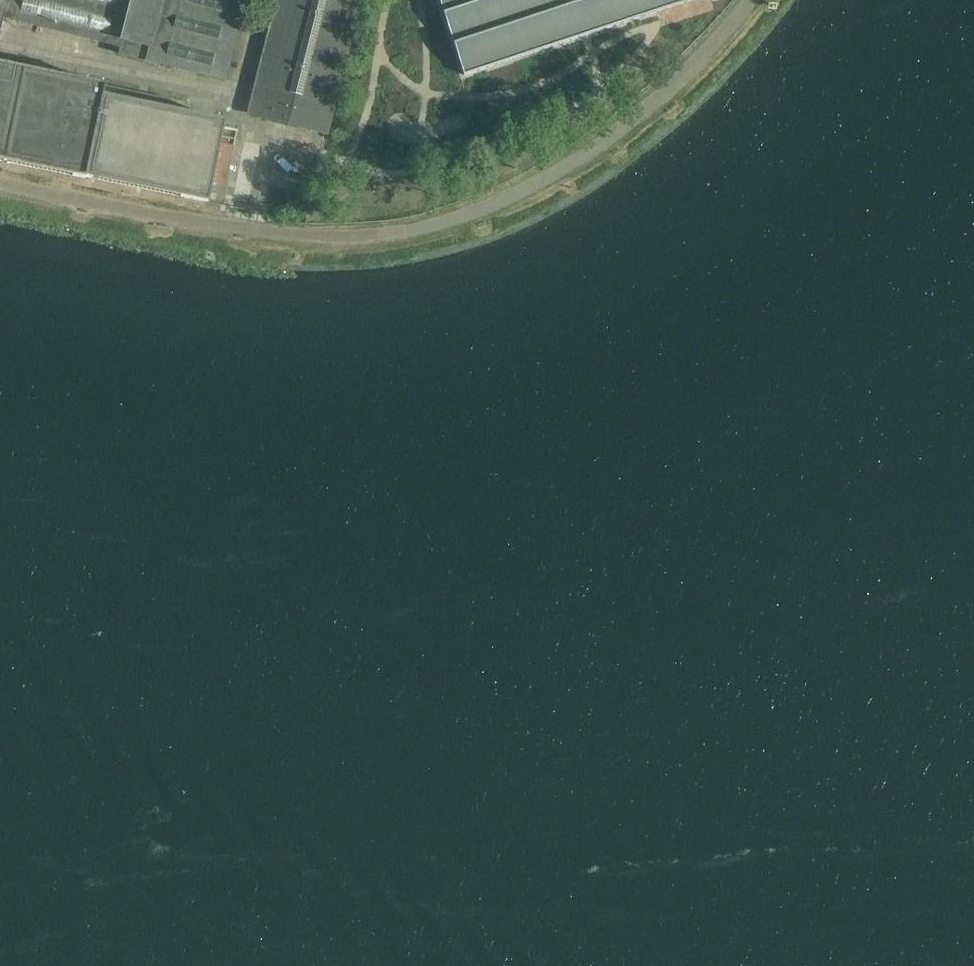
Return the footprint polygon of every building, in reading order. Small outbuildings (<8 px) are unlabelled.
[(4,19),(8,0),(0,0),(0,31),(4,19)] [(4,19),(119,49),(132,0),(8,0),(4,19)] [(119,49),(118,54),(227,82),(248,0),(132,0),(119,49)] [(250,113),(328,132),(361,0),(279,0),(250,113)] [(465,75),(498,64),(591,33),(690,0),(440,0),(465,75)] [(85,178),(85,176),(207,202),(210,190),(211,190),(225,121),(168,109),(171,99),(0,64),(0,160),(85,178)]
